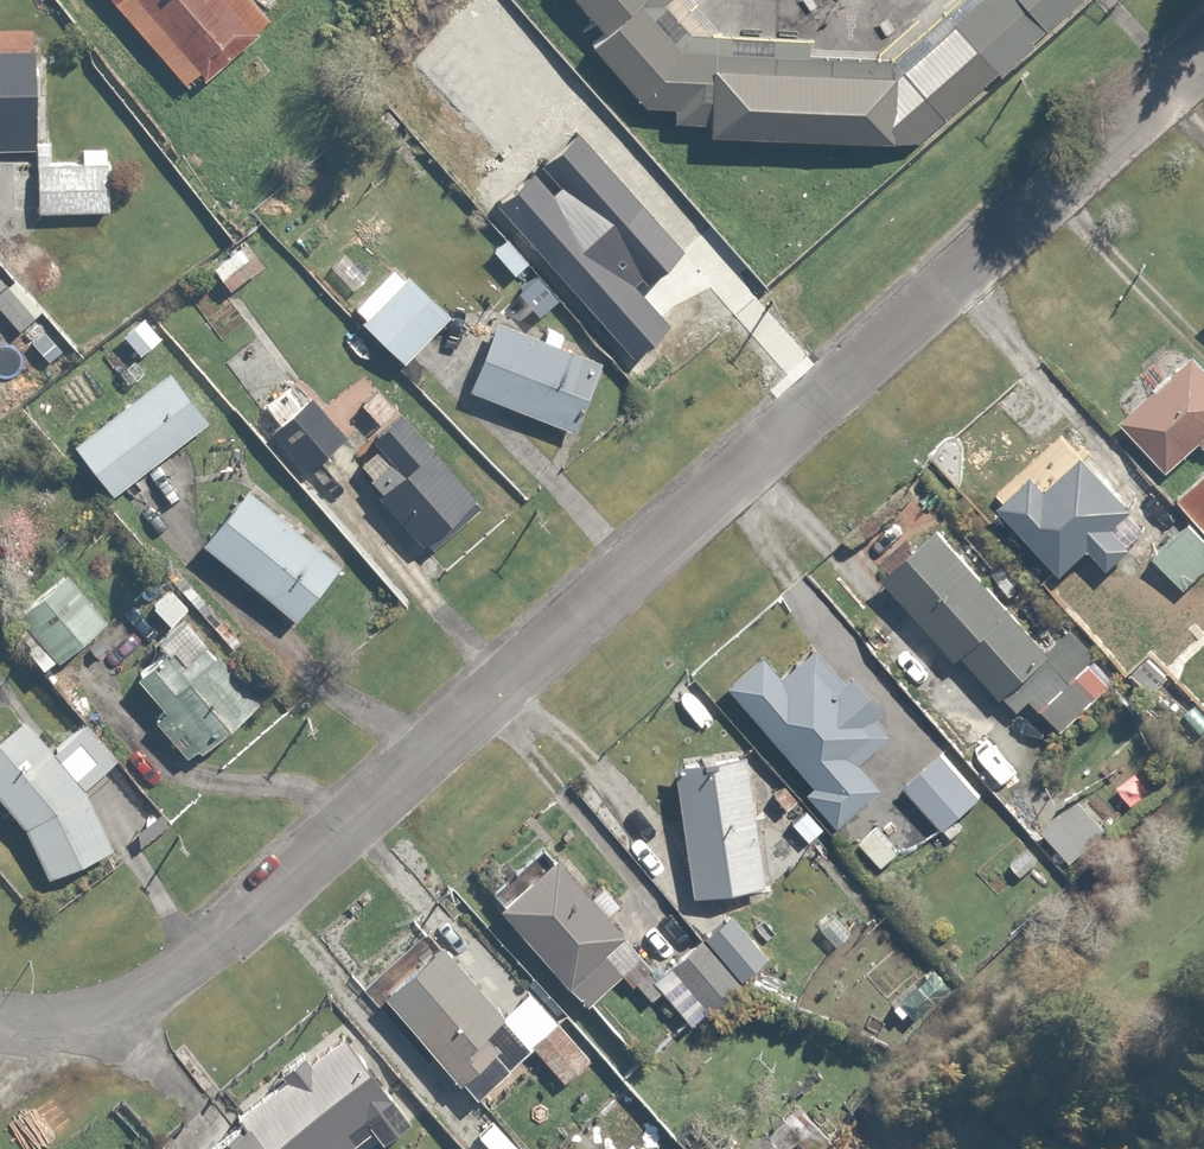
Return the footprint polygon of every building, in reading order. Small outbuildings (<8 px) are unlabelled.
[(253,0),(111,0),(186,85),(266,14),(253,0)] [(665,132),(755,136),(754,167),(806,169),(807,137),(924,141),(1082,0),(955,0),(896,54),(698,46),(659,3),(662,0),(570,0),(597,30),(584,42),(665,132)] [(0,44),(0,142),(30,141),(26,43),(0,44)] [(569,90),(515,137),(558,186),(612,138),(569,90)] [(38,139),(38,209),(110,210),(110,142),(77,141),(76,156),(49,156),(49,139),(38,139)] [(622,212),(572,255),(613,302),(662,259),(622,212)] [(500,229),(485,243),(510,272),(526,257),(500,229)] [(210,260),(228,284),(260,260),(242,236),(210,260)] [(446,311),(389,259),(342,311),(399,363),(446,311)] [(600,349),(491,307),(460,385),(570,428),(600,349)] [(1114,418),(1162,468),(1196,435),(1203,443),(1203,368),(1186,349),(1114,418)] [(69,435),(110,489),(204,419),(164,364),(69,435)] [(306,393),(303,390),(266,431),(305,470),(344,430),(306,393)] [(478,500),(395,406),(367,431),(389,456),(367,474),(429,544),(478,500)] [(1181,492),(1176,497),(1203,530),(1203,465),(1194,453),(1167,476),(1181,492)] [(1028,468),(995,501),(1061,567),(1083,545),(1103,565),(1125,543),(1108,526),(1128,506),(1076,454),(1045,485),(1028,468)] [(235,484),(191,539),(291,618),(335,563),(235,484)] [(1183,517),(1150,551),(1183,584),(1203,563),(1203,539),(1183,517)] [(933,521),(879,568),(961,662),(970,654),(1020,710),(1035,696),(1061,726),(1115,679),(1067,625),(1043,646),(933,521)] [(2,619),(41,667),(103,616),(64,568),(2,619)] [(254,695),(202,641),(180,661),(160,640),(131,668),(163,702),(149,715),(189,757),(254,695)] [(759,654),(720,685),(832,827),(880,789),(857,759),(887,735),(872,715),(880,709),(851,672),(841,680),(813,645),(775,675),(759,654)] [(84,783),(113,758),(80,721),(51,746),(20,711),(0,728),(0,794),(18,814),(46,877),(112,842),(84,783)] [(738,746),(664,758),(687,892),(760,880),(738,746)] [(937,747),(900,782),(940,825),(977,790),(937,747)] [(491,897),(581,1001),(621,967),(603,947),(620,933),(547,849),(491,897)] [(696,931),(653,971),(639,955),(624,969),(649,996),(658,988),(688,1022),(738,977),(696,931)] [(504,1014),(434,933),(374,986),(457,1081),(497,1046),(484,1031),(504,1014)] [(588,1055),(551,1013),(525,1036),(563,1078),(588,1055)] [(342,1036),(195,1146),(197,1148),(307,1148),(318,1141),(324,1148),(338,1148),(348,1142),(337,1128),(384,1093),(342,1036)]
